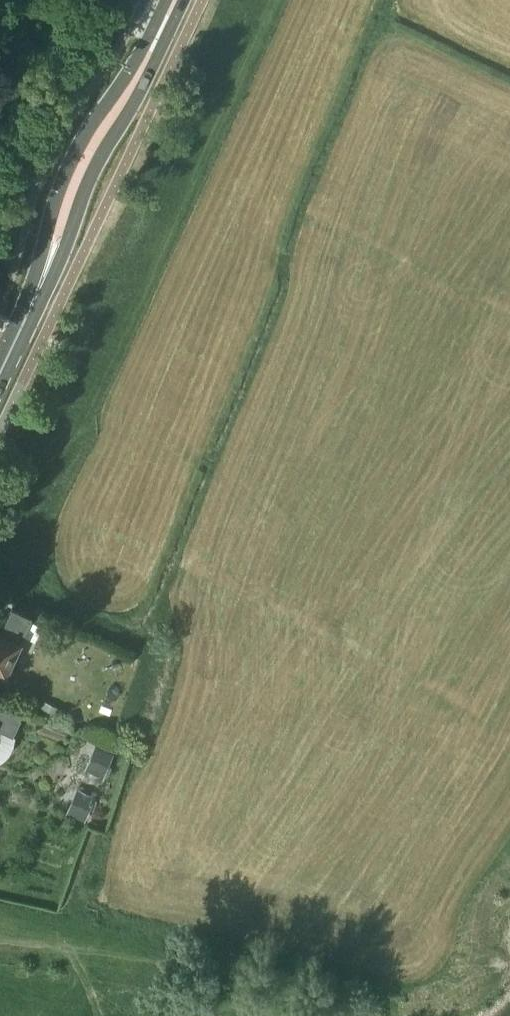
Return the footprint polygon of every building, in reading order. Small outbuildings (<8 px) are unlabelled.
[(11,608),(0,633),(0,678),(1,679),(4,673),(6,674),(31,617),(11,608)] [(43,702),(38,712),(53,719),(58,708),(43,702)] [(18,713),(0,704),(0,729),(9,733),(18,713)] [(66,721),(63,729),(78,735),(81,727),(66,721)] [(95,746),(90,758),(107,765),(112,753),(95,746)] [(83,821),(88,809),(72,802),(67,814),(83,821)]
